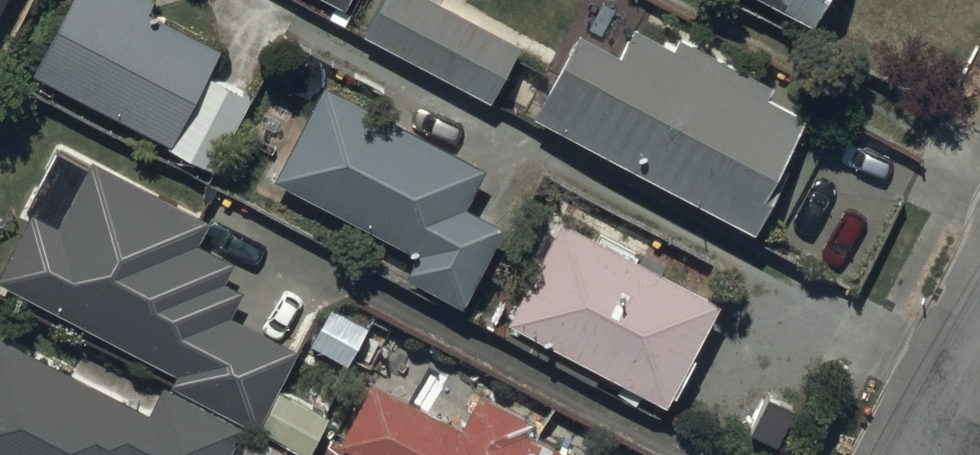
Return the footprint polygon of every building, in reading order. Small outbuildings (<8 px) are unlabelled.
[(30,56),(169,128),(218,33),(154,0),(59,0),(30,56)] [(347,14),(355,0),(321,0),(347,14)] [(525,52),(427,0),(390,0),(370,37),(497,104),(525,52)] [(819,33),(835,1),(834,0),(755,0),(819,33)] [(758,229),(812,122),(774,103),(780,92),(684,43),(678,56),(639,37),(626,62),(583,40),(542,121),(758,229)] [(212,155),(248,84),(206,63),(170,134),(212,155)] [(483,149),(320,69),(272,166),(412,235),(401,259),(461,289),(500,210),(462,191),(483,149)] [(29,198),(0,252),(0,269),(175,359),(169,370),(252,413),(293,336),(225,301),(238,278),(220,268),(230,249),(195,231),(207,208),(90,147),(56,212),(29,198)] [(711,276),(559,197),(502,307),(662,390),(716,286),(708,281),(711,276)] [(241,416),(160,375),(147,399),(0,324),(0,454),(221,454),(241,416)] [(338,430),(388,454),(602,454),(525,415),(530,406),(476,378),(459,411),(372,366),(338,430)] [(250,420),(231,454),(316,454),(250,420)]
